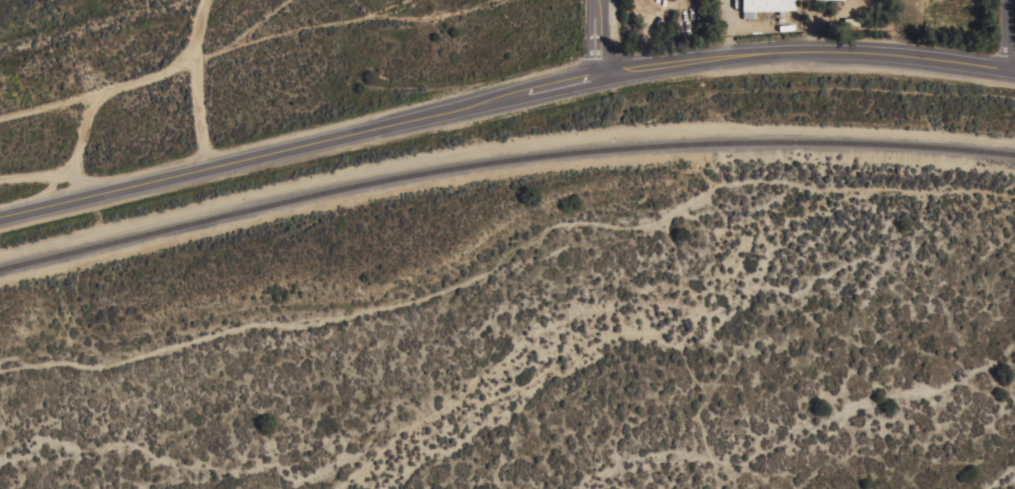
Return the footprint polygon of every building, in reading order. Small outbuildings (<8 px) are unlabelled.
[(740,11),(740,0),(794,0),(794,9),(787,9),(787,10),(783,10),(783,14),(777,14),(777,10),(754,10),(754,18),(742,18),(742,11),(740,11)]
